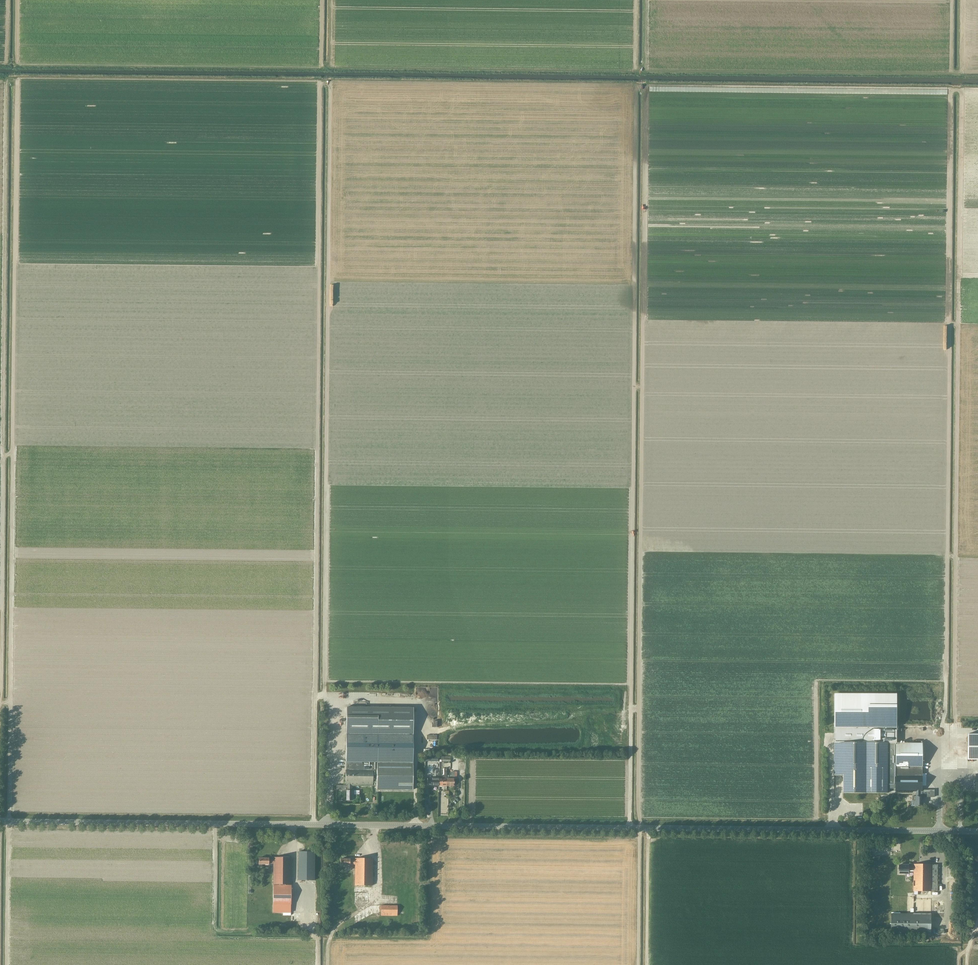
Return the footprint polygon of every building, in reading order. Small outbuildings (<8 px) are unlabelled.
[(834,695),(834,743),(843,743),(896,743),(897,743),(897,695),(834,695)] [(356,798),(356,797),(356,794),(354,794),(354,790),(352,790),(352,785),(376,786),(376,789),(412,790),(413,708),(346,707),(345,790),(346,790),(346,800),(352,800),(353,800),(354,800),(355,800),(355,799),(356,799),(356,798)] [(834,761),(834,775),(843,775),(843,791),(887,792),(887,791),(895,791),(916,791),(921,791),(922,791),(923,743),(897,743),(896,743),(843,743),(834,743),(834,761)] [(439,778),(439,772),(435,771),(435,778),(432,778),(428,778),(427,786),(439,786),(439,778)] [(454,778),(457,778),(457,772),(451,771),(451,774),(449,774),(449,778),(446,778),(446,786),(454,786),(454,778)] [(911,801),(911,806),(915,806),(921,806),(921,796),(921,791),(916,791),(916,796),(912,796),(912,801),(911,801)] [(315,880),(315,851),(298,851),(298,880),(315,880)] [(259,861),(256,861),(256,867),(262,867),(262,864),(268,864),(268,863),(273,863),(273,904),(291,904),(291,857),(273,857),(273,859),(268,859),(268,858),(259,858),(259,861)] [(373,863),(373,858),(355,858),(355,885),(372,885),(372,870),(373,863)] [(386,875),(392,875),(392,868),(399,868),(399,873),(404,873),(404,864),(399,864),(399,860),(392,860),(388,860),(388,863),(386,863),(386,864),(384,864),(384,863),(373,863),(372,870),(386,870),(386,875)] [(914,870),(914,891),(931,891),(937,891),(938,864),(914,864),(914,866),(914,870)] [(899,865),(899,871),(899,873),(900,873),(905,873),(908,871),(909,871),(909,870),(914,870),(914,866),(909,866),(909,865),(899,865)] [(397,916),(397,905),(381,905),(381,915),(397,916)] [(891,913),(891,934),(931,934),(931,914),(891,913)]
